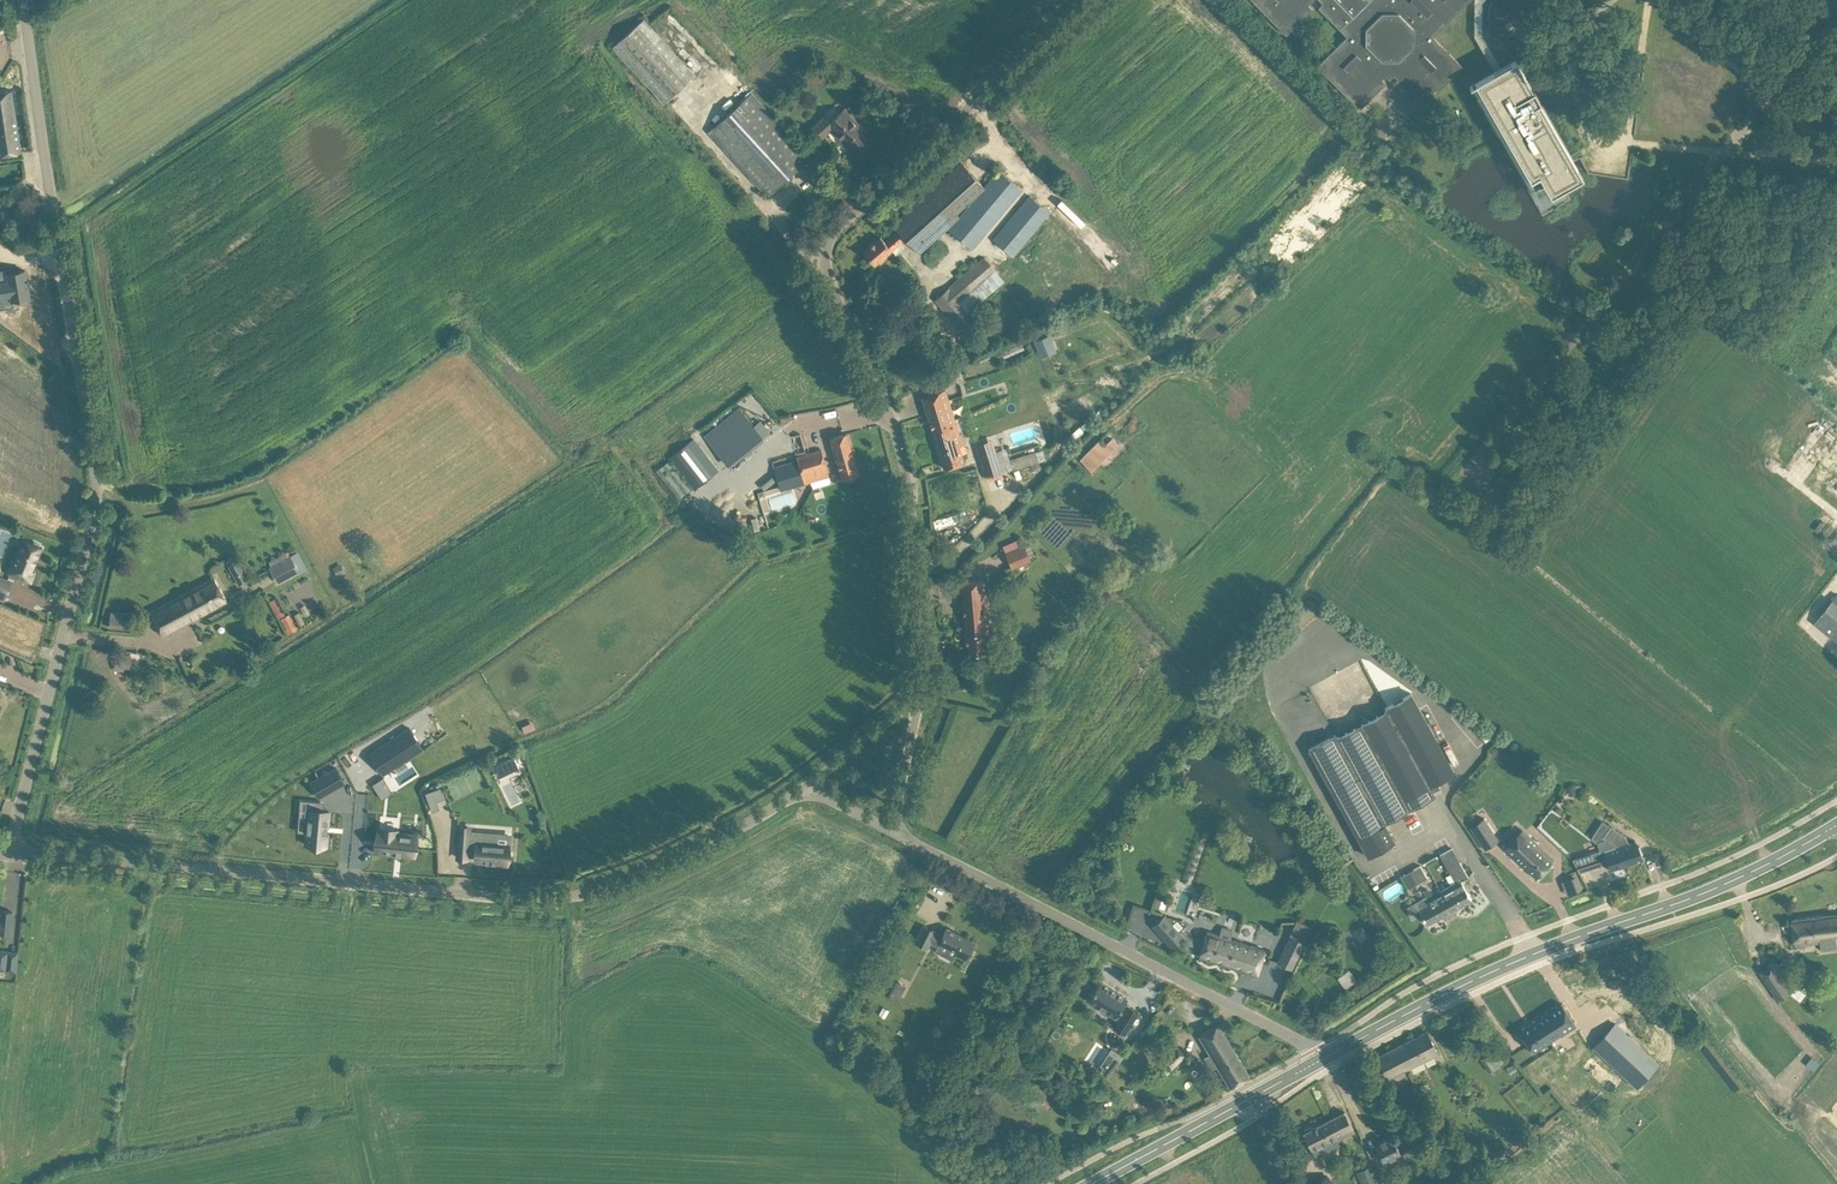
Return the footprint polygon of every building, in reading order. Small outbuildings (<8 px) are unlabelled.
[(1286,34),(1313,8),(1308,4),(1312,0),(1252,0),(1286,34)] [(1322,3),(1318,7),(1346,36),(1316,65),(1359,109),(1386,83),(1381,78),(1385,75),(1389,79),(1394,75),(1397,79),(1393,83),(1419,109),(1462,66),(1433,36),(1470,0),(1320,0),(1322,3)] [(1489,5),(1488,31),(1493,36),(1529,0),(1492,0),(1493,1),(1489,5)] [(695,75),(643,18),(613,46),(665,102),(695,75)] [(1533,88),(1528,90),(1521,77),(1524,75),(1515,58),(1474,81),(1481,95),(1477,98),(1497,132),(1502,129),(1530,178),(1537,174),(1543,185),(1576,166),(1539,100),(1539,99),(1533,88)] [(13,98),(12,89),(0,91),(0,126),(4,126),(3,119),(16,117),(13,98)] [(767,194),(809,156),(751,93),(709,131),(767,194)] [(865,142),(864,138),(866,137),(859,129),(862,126),(845,108),(830,121),(825,115),(810,129),(820,140),(831,129),(851,150),(856,146),(859,147),(865,142)] [(19,134),(16,117),(3,119),(4,126),(0,126),(0,155),(21,151),(19,134)] [(919,251),(953,223),(952,222),(959,216),(955,212),(977,193),(976,193),(984,186),(962,162),(912,208),(915,212),(898,227),(899,229),(886,241),(881,236),(864,251),(875,264),(905,236),(919,251)] [(949,230),(972,248),(1022,188),(999,170),(949,230)] [(1013,256),(1050,212),(1030,195),(993,239),(1013,256)] [(959,279),(970,292),(996,271),(985,257),(959,279)] [(1,275),(2,282),(0,282),(0,286),(1,295),(0,295),(0,309),(14,307),(13,300),(29,297),(28,285),(30,285),(29,278),(27,279),(25,269),(8,272),(7,268),(0,269),(0,275),(1,275)] [(936,299),(960,328),(974,316),(949,287),(936,299)] [(1124,346),(1138,334),(1129,323),(1114,335),(1124,346)] [(1037,340),(1043,357),(1057,352),(1050,335),(1037,340)] [(1003,357),(1026,349),(1024,340),(1000,348),(1003,357)] [(947,375),(940,378),(944,384),(950,381),(947,375)] [(945,388),(922,396),(945,468),(964,462),(959,445),(965,443),(962,435),(960,436),(945,388)] [(744,434),(752,445),(766,436),(759,425),(744,434)] [(846,432),(830,437),(842,478),(858,474),(846,432)] [(668,457),(694,489),(719,470),(693,437),(668,457)] [(1091,471),(1118,444),(1112,437),(1105,444),(1100,439),(1080,459),(1091,471)] [(979,452),(986,476),(1002,472),(995,448),(979,452)] [(798,460),(775,466),(783,491),(830,477),(821,449),(796,456),(798,460)] [(669,460),(662,465),(684,493),(691,488),(669,460)] [(684,493),(662,465),(657,469),(679,498),(684,493)] [(968,468),(972,481),(982,479),(978,465),(968,468)] [(755,469),(727,480),(735,503),(764,492),(755,469)] [(34,543),(22,538),(22,539),(26,541),(22,551),(18,549),(8,572),(31,582),(35,571),(33,570),(43,547),(39,545),(40,544),(34,541),(34,543)] [(1024,545),(1006,553),(1012,567),(1030,559),(1024,545)] [(291,555),(290,556),(269,567),(277,582),(299,570),(291,555)] [(240,585),(250,579),(239,559),(229,564),(240,585)] [(333,567),(338,575),(345,571),(341,563),(333,567)] [(163,635),(227,600),(215,577),(151,611),(163,635)] [(985,578),(961,580),(967,652),(987,651),(985,633),(989,633),(985,578)] [(272,599),(279,617),(286,614),(279,596),(272,599)] [(1814,623),(1836,642),(1836,602),(1833,599),(1814,623)] [(133,628),(134,614),(111,612),(110,626),(133,628)] [(288,633),(289,633),(297,628),(289,613),(281,617),(287,628),(285,628),(288,633)] [(116,654),(115,669),(124,670),(124,664),(130,664),(131,656),(116,654)] [(1411,692),(1385,707),(1386,710),(1337,737),(1335,734),(1309,748),(1368,856),(1394,841),(1383,822),(1434,794),(1432,791),(1440,787),(1437,781),(1454,771),(1411,692)] [(410,727),(369,753),(383,774),(423,747),(410,727)] [(514,756),(493,767),(494,769),(495,768),(498,776),(512,769),(518,766),(518,767),(519,767),(514,756)] [(336,767),(319,777),(328,791),(345,781),(336,767)] [(65,779),(59,777),(57,784),(64,786),(65,779)] [(376,789),(386,782),(383,777),(372,783),(376,789)] [(437,800),(433,790),(426,792),(430,803),(437,800)] [(307,832),(306,844),(326,845),(329,810),(324,810),(309,809),(307,832)] [(1484,817),(1470,826),(1485,849),(1498,840),(1484,817)] [(1601,819),(1589,837),(1596,842),(1597,841),(1605,838),(1619,846),(1619,847),(1624,864),(1643,858),(1642,854),(1643,853),(1639,845),(1638,846),(1636,841),(1628,843),(1625,835),(1610,825),(1601,819)] [(508,847),(508,845),(501,844),(497,844),(498,834),(470,832),(470,827),(459,826),(458,846),(469,846),(469,844),(477,844),(476,860),(495,862),(495,863),(500,863),(507,863),(507,861),(508,861),(509,848),(508,847)] [(1536,877),(1551,861),(1536,847),(1539,844),(1522,828),(1505,847),(1536,877)] [(378,829),(376,851),(415,855),(417,833),(416,833),(401,832),(400,832),(397,831),(380,829),(378,829)] [(1600,849),(1572,859),(1579,871),(1607,862),(1609,869),(1624,864),(1619,847),(1619,846),(1605,838),(1597,841),(1600,849)] [(1452,847),(1440,854),(1455,882),(1446,887),(1450,895),(1447,897),(1453,908),(1471,898),(1461,880),(1468,876),(1460,861),(1452,847)] [(1420,865),(1400,876),(1407,888),(1427,877),(1420,865)] [(1426,897),(1415,903),(1419,910),(1421,913),(1426,923),(1453,908),(1447,897),(1450,895),(1446,887),(1440,891),(1442,895),(1429,902),(1426,897)] [(1156,905),(1167,908),(1170,898),(1159,895),(1156,905)] [(10,934),(13,911),(2,910),(1,920),(0,920),(0,933),(10,934)] [(1836,947),(1836,941),(1836,939),(1836,938),(1836,913),(1792,918),(1795,945),(1820,941),(1821,950),(1836,947)] [(1164,915),(1153,925),(1172,947),(1184,937),(1179,931),(1164,915)] [(955,953),(965,958),(974,941),(947,928),(943,935),(924,925),(915,941),(927,947),(931,940),(939,945),(940,942),(957,951),(955,953)] [(1184,937),(1190,944),(1201,948),(1199,956),(1257,974),(1265,949),(1251,945),(1251,946),(1243,943),(1243,942),(1230,938),(1232,930),(1222,926),(1220,935),(1207,931),(1203,941),(1189,937),(1182,928),(1179,931),(1184,937)] [(1284,948),(1277,962),(1291,969),(1298,955),(1305,942),(1290,935),(1284,948)] [(16,971),(17,964),(17,959),(8,958),(0,957),(0,969),(16,971)] [(1759,972),(1761,974),(1778,1000),(1794,989),(1775,961),(1759,972)] [(1347,987),(1358,979),(1351,968),(1339,977),(1347,987)] [(892,992),(900,996),(906,985),(898,981),(892,992)] [(1127,998),(1100,981),(1088,999),(1116,1016),(1116,1015),(1120,1017),(1114,1027),(1124,1034),(1139,1011),(1129,1005),(1127,1007),(1123,1004),(1127,998)] [(1561,1002),(1519,1029),(1533,1052),(1575,1025),(1561,1002)] [(1218,1023),(1199,1035),(1210,1053),(1211,1056),(1215,1062),(1217,1066),(1230,1087),(1250,1075),(1218,1023)] [(1616,1023),(1593,1046),(1626,1077),(1648,1053),(1616,1023)] [(1377,1056),(1388,1077),(1437,1051),(1427,1031),(1377,1056)] [(1173,1069),(1187,1055),(1175,1043),(1161,1056),(1173,1069)] [(1490,1052),(1480,1059),(1489,1072),(1491,1071),(1493,1069),(1497,1067),(1499,1065),(1497,1063),(1491,1055),(1490,1052)] [(1104,1065),(1100,1070),(1108,1075),(1112,1070),(1104,1065)] [(1586,1124),(1600,1115),(1592,1103),(1578,1112),(1586,1124)] [(1324,1121),(1334,1141),(1355,1130),(1345,1111),(1324,1121)] [(1314,1152),(1334,1141),(1324,1121),(1312,1128),(1310,1126),(1305,1129),(1305,1132),(1303,1132),(1311,1148),(1312,1148),(1314,1152)] [(1383,1161),(1396,1154),(1403,1169),(1416,1163),(1409,1147),(1400,1152),(1392,1135),(1375,1144),(1383,1161)] [(1361,1183),(1375,1183),(1368,1166),(1356,1171),(1361,1183)] [(1313,1183),(1332,1183),(1328,1176),(1313,1183)]
